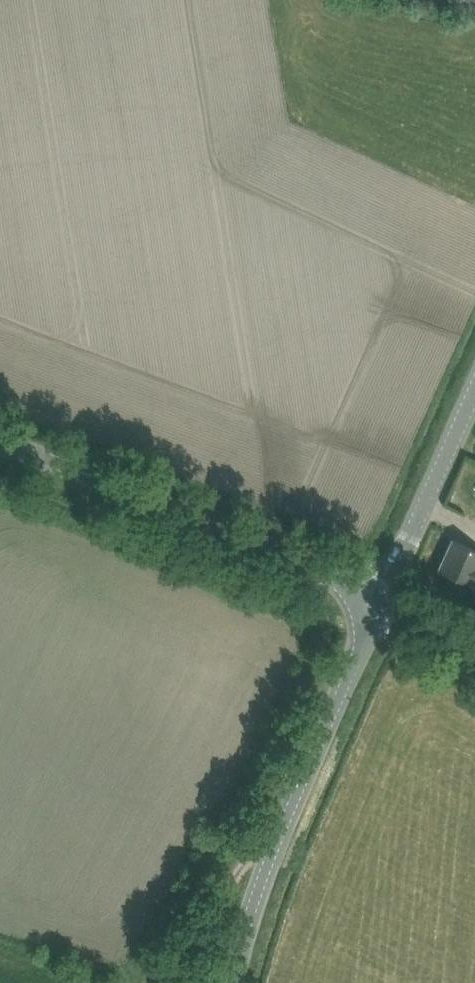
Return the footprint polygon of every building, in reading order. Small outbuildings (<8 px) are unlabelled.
[(453,538),(439,569),(474,586),(474,548),(453,538)]
